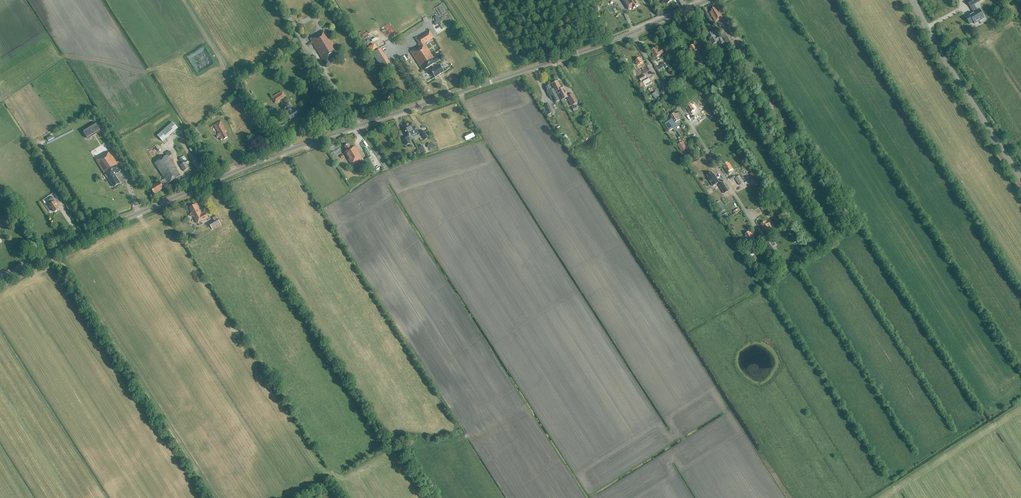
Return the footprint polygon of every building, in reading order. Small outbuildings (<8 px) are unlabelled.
[(625,4),(628,10),(632,8),(633,9),(639,5),(635,0),(624,0),(626,3),(625,4)] [(969,17),(966,19),(969,24),(973,22),(974,24),(982,20),(977,10),(977,11),(973,5),(971,7),(974,12),(969,15),(969,17)] [(716,22),(723,18),(719,12),(718,12),(715,7),(711,10),(712,11),(710,12),(716,22)] [(325,64),(331,60),(339,55),(324,30),(310,38),(325,64)] [(434,77),(444,72),(440,65),(438,66),(436,63),(436,62),(439,60),(437,56),(433,58),(424,43),(433,37),(429,31),(416,39),(419,44),(418,45),(420,48),(416,50),(415,49),(411,52),(423,70),(423,71),(432,65),(434,68),(430,71),(429,72),(430,73),(431,75),(432,76),(433,75),(434,77)] [(722,46),(725,44),(720,35),(716,37),(713,32),(707,36),(713,45),(719,41),(722,46)] [(734,42),(728,32),(723,35),(729,45),(734,42)] [(373,44),(368,47),(370,49),(372,53),(378,49),(376,45),(375,44),(374,43),(373,44)] [(206,44),(190,52),(195,63),(198,62),(199,65),(197,66),(199,70),(202,68),(200,65),(210,60),(208,57),(212,55),(211,52),(210,52),(206,44)] [(692,53),(699,64),(704,60),(706,65),(710,62),(700,47),(697,49),(694,44),(690,47),(693,52),(692,53)] [(653,52),(652,53),(656,60),(659,59),(658,56),(661,55),(666,51),(663,47),(658,50),(657,49),(656,49),(655,48),(652,50),(653,52)] [(317,68),(320,66),(314,57),(311,59),(317,68)] [(637,65),(635,67),(640,75),(648,70),(645,65),(641,59),(640,59),(639,58),(636,60),(637,62),(636,63),(637,65)] [(557,81),(552,84),(555,92),(557,91),(561,100),(568,97),(566,93),(564,87),(561,89),(557,81)] [(556,102),(559,100),(554,89),(552,90),(550,85),(545,88),(549,96),(553,95),(556,102)] [(275,103),(285,97),(282,92),(272,98),(275,103)] [(573,95),(567,97),(571,106),(577,103),(573,95)] [(291,120),(299,115),(296,108),(292,111),(287,102),(282,105),(287,114),(291,120)] [(688,107),(686,108),(691,116),(694,114),(693,112),(696,110),(692,104),(691,105),(690,103),(686,106),(688,107)] [(553,112),(550,104),(544,107),(547,115),(553,112)] [(680,120),(676,114),(675,115),(674,113),(671,116),(672,117),(671,118),(672,120),(667,123),(668,125),(667,126),(669,130),(672,128),(675,132),(677,130),(674,127),(676,126),(680,123),(679,120),(680,120)] [(225,132),(226,131),(226,130),(221,121),(214,125),(220,135),(218,135),(216,136),(217,138),(219,137),(221,140),(223,139),(224,140),(228,137),(225,132)] [(173,122),(157,135),(163,142),(178,129),(173,122)] [(88,139),(101,131),(96,123),(83,131),(88,139)] [(415,132),(417,131),(416,128),(414,128),(412,123),(406,125),(408,129),(409,129),(412,133),(412,135),(413,137),(417,135),(415,132)] [(408,129),(406,125),(402,127),(404,131),(405,134),(405,133),(407,137),(408,137),(410,141),(414,139),(413,137),(412,135),(412,133),(409,129),(408,129)] [(686,149),(682,142),(678,145),(682,151),(686,149)] [(365,166),(366,166),(363,161),(362,159),(363,159),(355,147),(351,149),(348,144),(344,146),(347,151),(345,153),(352,165),(360,160),(361,162),(361,163),(364,167),(365,166)] [(150,188),(154,194),(165,187),(164,186),(169,183),(181,175),(169,157),(172,155),(170,151),(166,154),(167,155),(155,163),(166,179),(161,182),(160,182),(150,188)] [(114,175),(121,170),(110,152),(96,161),(108,179),(114,187),(120,183),(117,179),(118,179),(116,176),(114,175)] [(365,166),(369,174),(376,169),(369,157),(363,161),(366,166),(365,166)] [(189,168),(186,162),(185,162),(180,165),(184,171),(189,168)] [(730,171),(733,169),(729,163),(728,164),(727,163),(724,165),(725,167),(724,167),(729,175),(731,173),(730,171)] [(713,186),(719,182),(714,174),(713,174),(712,172),(707,175),(708,177),(708,178),(713,186)] [(744,183),(740,176),(735,179),(740,185),(744,183)] [(728,191),(723,183),(719,185),(724,194),(728,191)] [(55,201),(53,198),(47,201),(50,204),(49,205),(54,212),(59,209),(58,207),(59,206),(55,201)] [(191,213),(190,215),(191,216),(193,217),(194,216),(198,223),(207,218),(204,211),(201,213),(196,204),(190,208),(192,213),(191,213)] [(217,219),(208,224),(213,231),(221,226),(217,219)] [(767,225),(765,222),(761,224),(762,226),(761,227),(767,236),(774,231),(769,223),(767,225)] [(747,243),(748,242),(750,244),(756,241),(751,232),(750,233),(749,232),(745,234),(746,236),(745,236),(747,239),(745,241),(747,243)] [(766,242),(774,255),(777,253),(771,244),(770,241),(769,240),(766,242)]
